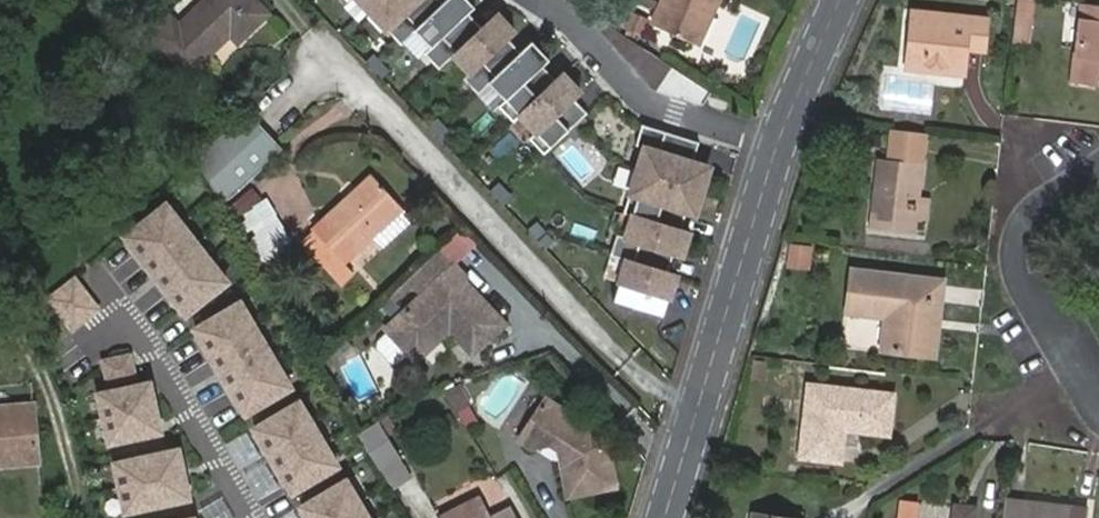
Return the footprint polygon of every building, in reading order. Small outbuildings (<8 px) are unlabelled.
[(252,0),(209,0),(180,28),(160,47),(186,75),(231,36),(239,42),(267,16),(252,0)] [(386,0),(361,0),(373,12),(386,0)] [(373,12),(404,44),(419,27),(445,2),(443,0),(386,0),(373,12)] [(475,0),(447,0),(445,2),(419,27),(435,44),(427,52),(441,67),(456,53),(484,26),(472,13),(480,5),(475,0)] [(657,23),(697,41),(713,1),(721,5),(723,0),(668,0),(657,23)] [(1009,42),(1030,44),(1034,0),(1013,0),(1009,42)] [(713,1),(697,41),(704,44),(721,5),(713,1)] [(1085,5),(1074,79),(1098,82),(1098,7),(1085,5)] [(503,8),(484,26),(456,53),(472,69),(463,78),(480,95),(495,81),(525,52),(513,39),(524,29),(503,8)] [(910,15),(903,70),(960,76),(963,52),(981,54),(985,24),(910,15)] [(538,40),(525,52),(495,81),(512,97),(503,106),(517,120),(522,114),(560,78),(549,66),(556,59),(538,40)] [(378,54),(371,61),(378,68),(385,61),(378,54)] [(385,61),(378,68),(384,74),(391,67),(385,61)] [(569,69),(560,78),(522,114),(538,131),(530,138),(547,155),(591,113),(579,100),(589,90),(569,69)] [(246,111),(193,160),(221,206),(281,151),(246,111)] [(440,117),(433,124),(440,131),(447,125),(440,117)] [(702,142),(645,122),(638,144),(647,147),(641,165),(713,188),(720,163),(698,155),(702,142)] [(446,138),(453,132),(447,125),(440,131),(446,138)] [(934,197),(924,196),(928,163),(879,157),(870,226),(920,232),(922,218),(932,219),(934,197)] [(703,218),(713,188),(641,165),(628,206),(636,208),(684,224),(688,213),(703,218)] [(371,179),(313,235),(342,266),(401,209),(371,179)] [(502,181),(494,188),(501,196),(509,189),(502,181)] [(226,205),(261,263),(292,244),(256,186),(226,205)] [(501,196),(507,202),(514,196),(509,189),(501,196)] [(166,207),(126,238),(186,315),(225,283),(166,207)] [(701,229),(684,224),(636,208),(627,237),(621,235),(616,251),(673,269),(677,256),(690,260),(701,229)] [(556,240),(549,232),(541,240),(548,248),(556,240)] [(786,242),(784,267),(809,270),(812,244),(786,242)] [(508,322),(466,277),(468,275),(443,248),(394,295),(405,306),(384,326),(419,363),(454,329),(477,352),(508,322)] [(683,273),(673,269),(616,251),(608,275),(645,287),(639,305),(665,314),(670,297),(675,299),(683,273)] [(854,266),(849,315),(887,319),(883,351),(941,358),(949,278),(854,266)] [(76,282),(51,300),(74,331),(99,312),(76,282)] [(240,303),(196,329),(247,412),(289,387),(240,303)] [(132,356),(105,363),(108,382),(136,376),(132,356)] [(151,380),(99,391),(110,441),(162,430),(151,380)] [(36,406),(33,384),(0,387),(0,409),(36,406)] [(443,393),(451,412),(471,403),(462,384),(443,393)] [(811,390),(801,461),(838,466),(842,434),(888,438),(892,399),(811,390)] [(606,434),(545,396),(519,437),(560,462),(566,496),(616,487),(606,434)] [(336,465),(298,402),(256,428),(292,492),(336,465)] [(0,409),(0,462),(47,457),(42,406),(36,406),(0,409)] [(367,439),(386,472),(407,459),(387,427),(367,439)] [(180,448),(117,464),(129,512),(190,497),(180,448)] [(303,506),(310,517),(368,517),(346,480),(303,506)] [(480,506),(458,517),(487,517),(480,506)] [(1006,507),(1004,517),(1090,517),(1006,507)]
